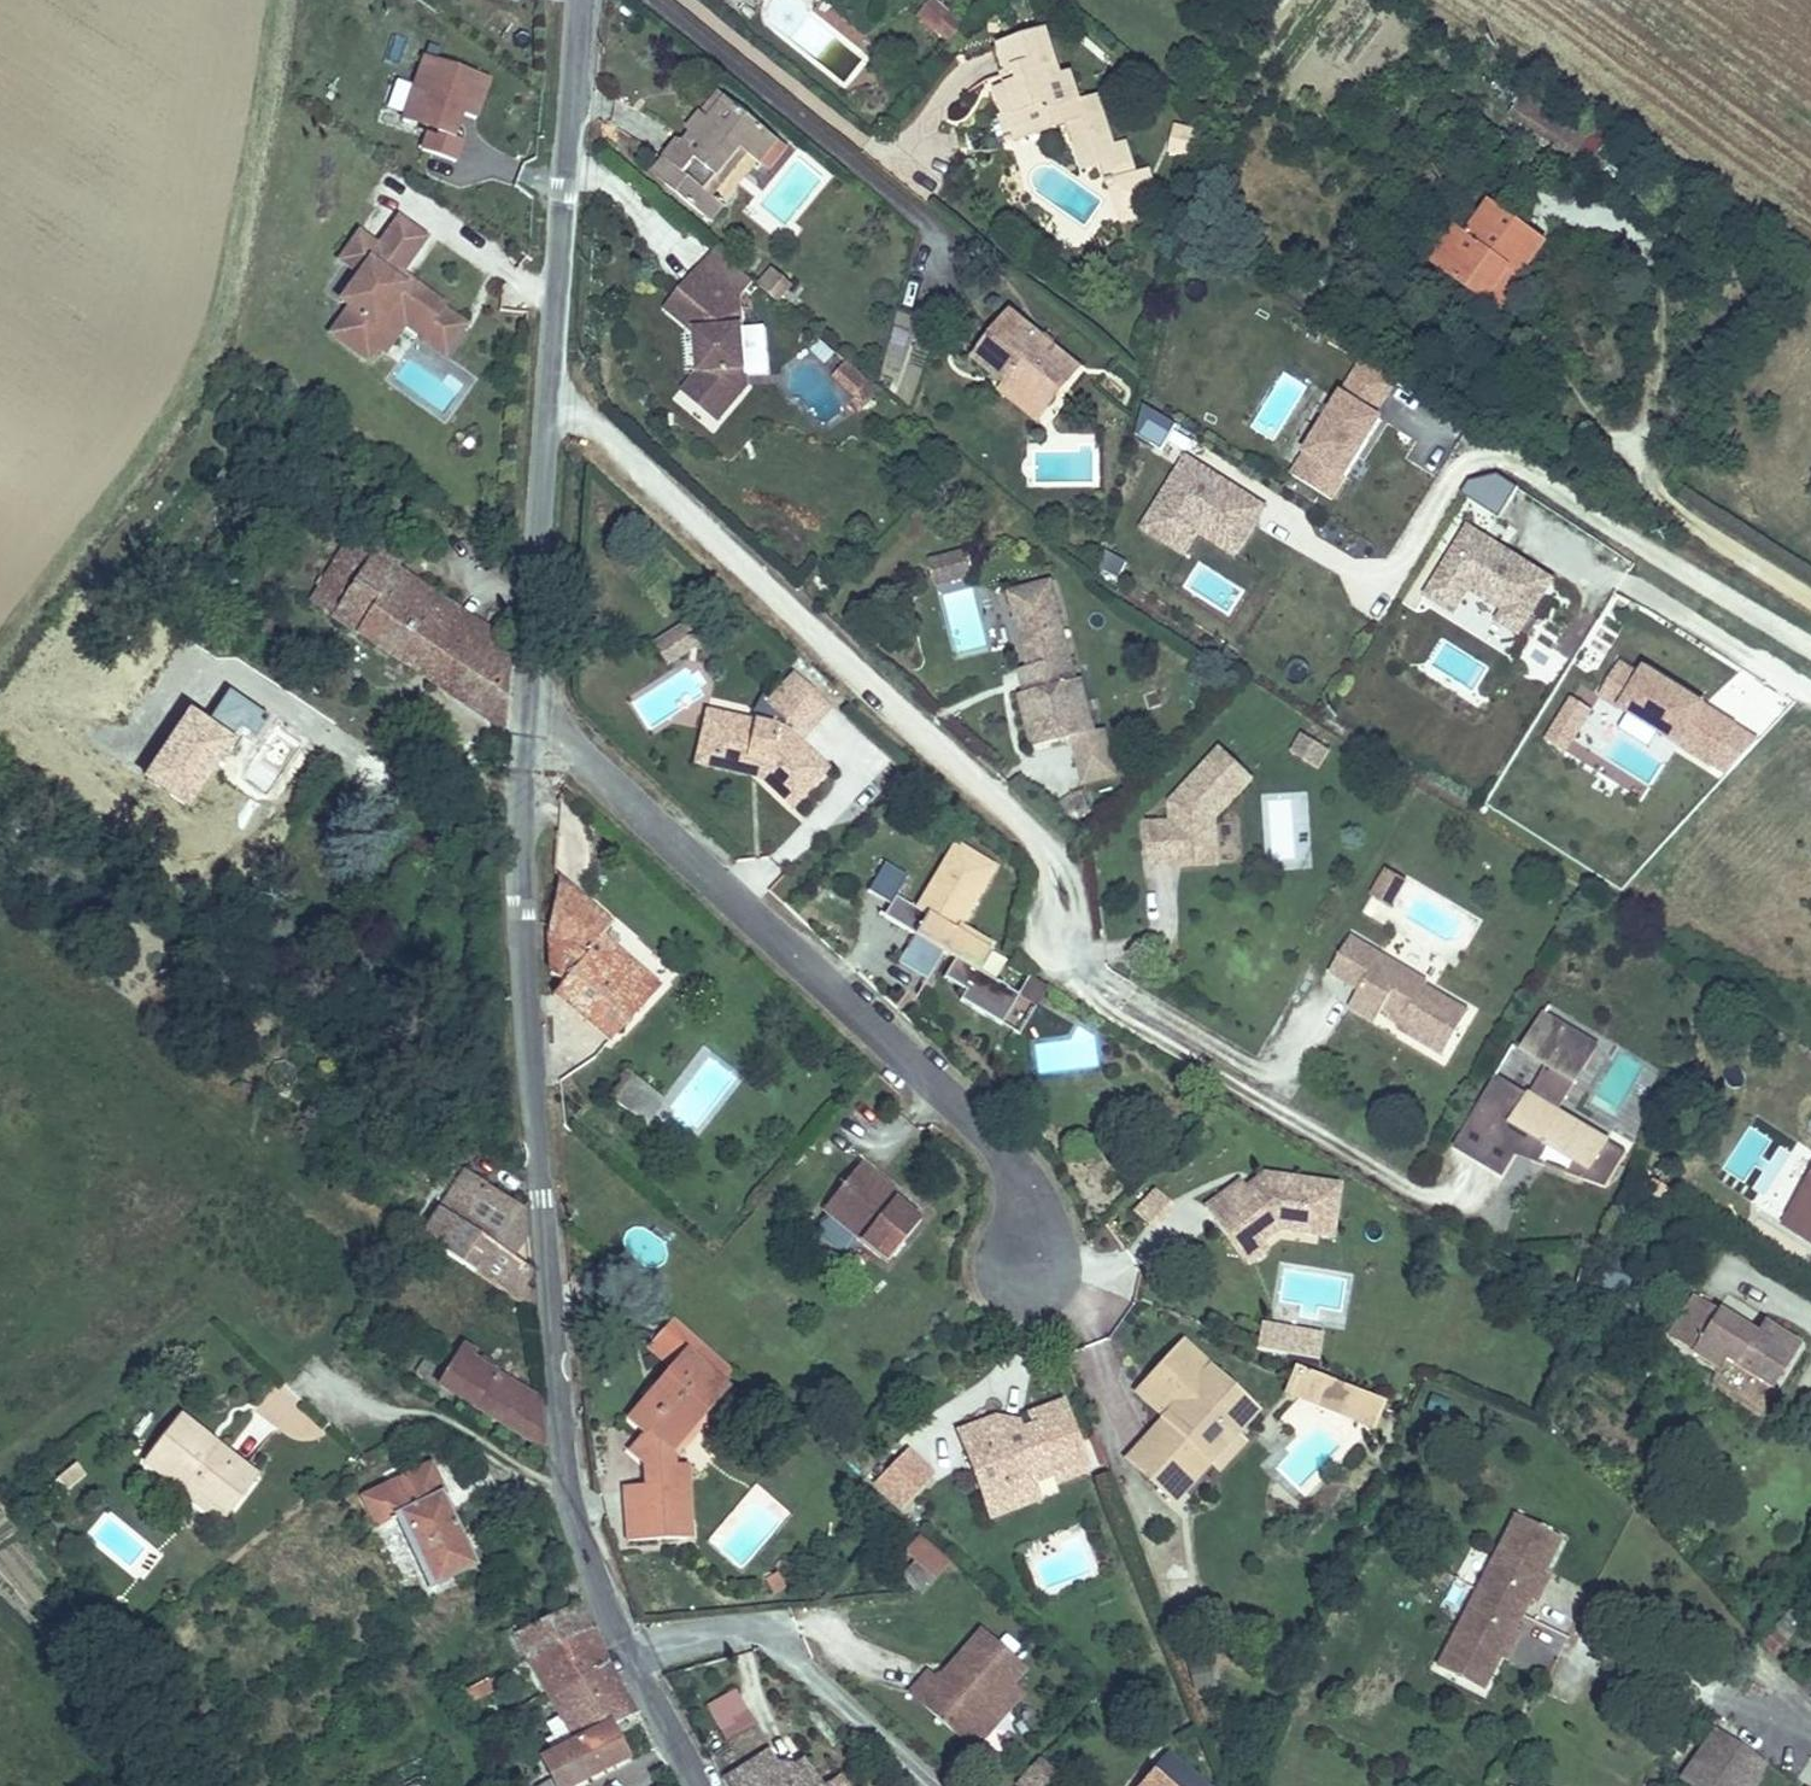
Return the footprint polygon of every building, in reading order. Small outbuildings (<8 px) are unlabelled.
[(1061,79),(1048,31),(1006,43),(1012,71),(1019,70),(1023,79),(1007,84),(998,87),(1006,115),(1022,112),(1027,139),(1073,126),(1087,171),(1107,166),(1115,184),(1137,178),(1126,147),(1113,150),(1096,99),(1078,103),(1072,76),(1061,79)] [(1012,71),(1006,43),(995,46),(1007,84),(1023,79),(1019,70),(1012,71)] [(442,127),(450,105),(471,112),(485,72),(419,49),(397,113),(424,122),(417,143),(451,155),(459,133),(442,127)] [(742,145),(764,118),(705,75),(676,111),(685,117),(673,130),(667,124),(640,160),(700,206),(712,188),(701,176),(734,138),(742,145)] [(1520,90),(1504,125),(1593,165),(1609,130),(1520,90)] [(1027,139),(1022,112),(1006,115),(995,118),(1002,146),(1027,139)] [(776,127),(764,118),(742,145),(755,154),(776,127)] [(1162,149),(1190,157),(1195,133),(1167,125),(1162,149)] [(1149,175),(1137,178),(1115,184),(1117,233),(1148,227),(1156,198),(1149,175)] [(1516,275),(1542,241),(1544,237),(1485,196),(1461,230),(1452,224),(1428,262),(1481,298),(1503,267),(1516,275)] [(423,229),(396,211),(376,239),(357,225),(338,253),(359,268),(341,293),(350,299),(332,325),(368,351),(377,339),(387,324),(377,317),(391,296),(429,322),(432,317),(453,332),(464,316),(442,300),(444,298),(415,277),(410,283),(394,271),(423,229)] [(681,382),(717,411),(744,377),(729,293),(689,262),(659,300),(686,319),(697,362),(681,382)] [(416,275),(400,263),(394,271),(410,283),(415,277),(416,275)] [(779,303),(792,286),(770,269),(756,286),(779,303)] [(387,324),(377,339),(386,345),(407,315),(425,327),(422,332),(443,346),(453,332),(432,317),(429,322),(391,296),(377,317),(387,324)] [(1048,384),(1065,364),(995,304),(959,346),(1021,403),(1043,381),(1048,384)] [(1384,390),(1393,375),(1360,355),(1351,369),(1384,390)] [(829,387),(866,408),(879,386),(842,365),(829,387)] [(1328,492),(1379,412),(1372,408),(1384,390),(1351,369),(1289,467),(1328,492)] [(1142,410),(1132,440),(1164,450),(1173,419),(1142,410)] [(1233,548),(1263,501),(1184,450),(1139,520),(1163,535),(1177,513),(1196,525),(1233,548)] [(1496,509),(1516,479),(1496,465),(1466,472),(1459,485),(1496,509)] [(1182,547),(1196,525),(1177,513),(1163,535),(1182,547)] [(1516,626),(1551,571),(1467,519),(1421,591),(1448,608),(1466,579),(1501,601),(1495,612),(1516,626)] [(500,728),(501,664),(409,601),(423,582),(346,528),(304,590),(500,728)] [(962,548),(925,558),(934,588),(970,578),(962,548)] [(1117,582),(1126,561),(1107,553),(1098,574),(1117,582)] [(1053,634),(1061,632),(1048,577),(1039,579),(1053,634)] [(1022,604),(1012,607),(1028,684),(1015,687),(1026,733),(1091,718),(1078,665),(1070,667),(1061,632),(1053,634),(1039,579),(1019,583),(1022,604)] [(501,654),(502,636),(423,582),(409,601),(501,664),(501,654)] [(1008,585),(1012,607),(1022,604),(1019,583),(1008,585)] [(682,631),(653,641),(661,663),(690,652),(682,631)] [(1622,656),(1602,687),(1714,757),(1739,717),(1647,661),(1642,669),(1622,656)] [(793,714),(819,690),(784,658),(762,680),(793,714)] [(724,715),(744,706),(689,693),(686,705),(724,715)] [(1568,697),(1542,741),(1566,755),(1591,711),(1568,697)] [(699,733),(697,744),(745,756),(782,785),(816,749),(774,713),(744,706),(724,715),(686,705),(680,728),(699,733)] [(851,764),(870,744),(841,715),(821,735),(851,764)] [(677,739),(697,744),(699,733),(680,728),(677,739)] [(1319,771),(1330,750),(1299,734),(1288,755),(1319,771)] [(1215,808),(1253,768),(1221,738),(1188,773),(1192,777),(1181,788),(1175,787),(1171,791),(1172,811),(1146,812),(1148,856),(1175,855),(1175,840),(1216,838),(1215,808)] [(184,775),(208,792),(221,769),(197,755),(184,775)] [(1188,773),(1175,787),(1181,788),(1192,777),(1188,773)] [(1310,793),(1263,794),(1264,866),(1311,866),(1310,793)] [(1216,838),(1175,840),(1175,855),(1217,852),(1216,838)] [(1002,1028),(1015,1002),(983,983),(997,955),(965,935),(1001,874),(958,847),(919,912),(899,903),(886,921),(916,943),(903,971),(930,985),(950,985),(970,998),(965,1007),(1002,1028)] [(881,862),(867,892),(890,904),(905,874),(881,862)] [(559,865),(539,887),(539,954),(557,970),(551,977),(605,1026),(654,972),(598,924),(607,909),(559,865)] [(1381,871),(1370,901),(1394,910),(1405,880),(1381,871)] [(1353,985),(1379,1000),(1398,1011),(1394,1018),(1439,1045),(1465,1001),(1422,975),(1424,971),(1349,926),(1327,963),(1356,980),(1353,985)] [(1050,993),(1032,983),(1021,1004),(1038,1013),(1050,993)] [(1353,985),(1346,998),(1371,1013),(1379,1000),(1353,985)] [(1021,1039),(1038,1013),(1021,1004),(1015,1002),(1002,1028),(1021,1039)] [(1491,1064),(1448,1136),(1497,1166),(1511,1143),(1516,1136),(1529,1144),(1525,1149),(1538,1154),(1548,1137),(1568,1149),(1559,1162),(1579,1170),(1602,1132),(1553,1102),(1592,1037),(1539,1005),(1518,1041),(1541,1055),(1524,1084),(1491,1064)] [(624,1058),(605,1082),(621,1093),(639,1069),(624,1058)] [(659,1084),(639,1069),(621,1093),(640,1108),(659,1084)] [(1621,1143),(1602,1132),(1579,1170),(1600,1178),(1621,1143)] [(1516,1136),(1511,1143),(1525,1149),(1529,1144),(1516,1136)] [(452,1161),(413,1231),(429,1241),(463,1263),(516,1296),(523,1281),(510,1273),(518,1258),(513,1255),(459,1221),(485,1181),(452,1161)] [(1787,1202),(1810,1217),(1810,1164),(1787,1202)] [(822,1219),(887,1269),(924,1225),(895,1203),(901,1197),(864,1166),(822,1219)] [(1201,1190),(1227,1236),(1251,1225),(1256,1236),(1276,1225),(1336,1233),(1342,1179),(1271,1169),(1270,1169),(1273,1178),(1250,1188),(1247,1178),(1242,1168),(1201,1190)] [(1270,1169),(1247,1178),(1250,1188),(1273,1178),(1270,1169)] [(513,1255),(511,1198),(485,1181),(459,1221),(513,1255)] [(1129,1212),(1150,1232),(1174,1207),(1153,1187),(1129,1212)] [(1787,1202),(1779,1214),(1810,1236),(1810,1217),(1787,1202)] [(1251,1225),(1227,1236),(1236,1254),(1260,1243),(1256,1236),(1251,1225)] [(1714,1351),(1763,1382),(1794,1336),(1760,1314),(1751,1322),(1695,1285),(1663,1334),(1705,1363),(1714,1351)] [(724,1346),(667,1297),(643,1324),(667,1347),(624,1394),(644,1411),(627,1431),(643,1445),(644,1470),(623,1471),(625,1513),(683,1510),(680,1449),(667,1450),(666,1431),(715,1372),(709,1366),(724,1346)] [(1255,1315),(1248,1314),(1244,1339),(1263,1342),(1267,1317),(1255,1315)] [(1309,1324),(1267,1317),(1263,1342),(1305,1349),(1309,1324)] [(1180,1335),(1135,1387),(1159,1408),(1142,1428),(1193,1472),(1213,1449),(1205,1441),(1228,1415),(1236,1422),(1255,1400),(1233,1380),(1226,1388),(1199,1365),(1206,1357),(1180,1335)] [(428,1374),(535,1441),(533,1394),(464,1351),(465,1346),(450,1336),(428,1374)] [(1233,1380),(1206,1357),(1199,1365),(1226,1388),(1233,1380)] [(1303,1363),(1298,1361),(1287,1389),(1313,1399),(1323,1371),(1303,1363)] [(1337,1376),(1323,1371),(1313,1399),(1345,1412),(1357,1384),(1356,1383),(1337,1376)] [(1376,1392),(1357,1384),(1345,1412),(1364,1419),(1376,1392)] [(141,1454),(189,1495),(196,1487),(221,1511),(254,1470),(181,1407),(141,1454)] [(998,1438),(994,1429),(990,1418),(957,1426),(977,1495),(990,1493),(994,1502),(1026,1494),(1023,1484),(1073,1470),(1053,1407),(1029,1413),(1034,1427),(1014,1433),(998,1438)] [(1205,1441),(1213,1449),(1236,1422),(1228,1415),(1205,1441)] [(1011,1426),(994,1429),(998,1438),(1014,1433),(1011,1426)] [(1142,1428),(1124,1448),(1175,1492),(1193,1472),(1142,1428)] [(925,1469),(898,1444),(870,1473),(896,1499),(925,1469)] [(444,1482),(434,1462),(430,1454),(361,1487),(374,1516),(397,1506),(432,1578),(476,1556),(439,1486),(444,1482)] [(59,1483),(79,1468),(70,1458),(52,1473),(59,1483)] [(196,1487),(189,1495),(216,1517),(221,1511),(196,1487)] [(1525,1584),(1538,1560),(1556,1526),(1513,1503),(1431,1653),(1478,1675),(1495,1641),(1510,1613),(1525,1584)] [(924,1592),(950,1564),(920,1536),(894,1565),(924,1592)] [(1546,1563),(1538,1560),(1525,1584),(1535,1588),(1546,1563)] [(507,1620),(522,1648),(583,1618),(567,1589),(507,1620)] [(1510,1613),(1495,1641),(1503,1645),(1518,1617),(1510,1613)] [(1015,1667),(1028,1653),(985,1614),(941,1663),(932,1655),(915,1674),(967,1721),(1015,1667)] [(522,1648),(567,1732),(537,1748),(550,1775),(534,1785),(559,1785),(558,1783),(621,1749),(603,1711),(628,1699),(605,1659),(586,1616),(583,1618),(522,1648)] [(977,1730),(1025,1677),(1015,1667),(967,1721),(977,1730)] [(704,1705),(723,1741),(754,1725),(735,1688),(704,1705)] [(1704,1767),(1742,1720),(1729,1709),(1691,1756),(1704,1767)] [(1728,1785),(1743,1785),(1775,1746),(1742,1720),(1704,1767),(1728,1785)] [(722,1754),(743,1785),(837,1785),(832,1778),(809,1742),(788,1756),(768,1725),(722,1754)] [(1116,1785),(1188,1785),(1148,1750),(1116,1785)] [(1054,1771),(1037,1757),(1013,1785),(1014,1785),(1041,1785),(1054,1771)] [(846,1769),(832,1778),(837,1785),(857,1785),(846,1769)] [(415,1774),(395,1785),(396,1785),(421,1785),(415,1774)]
